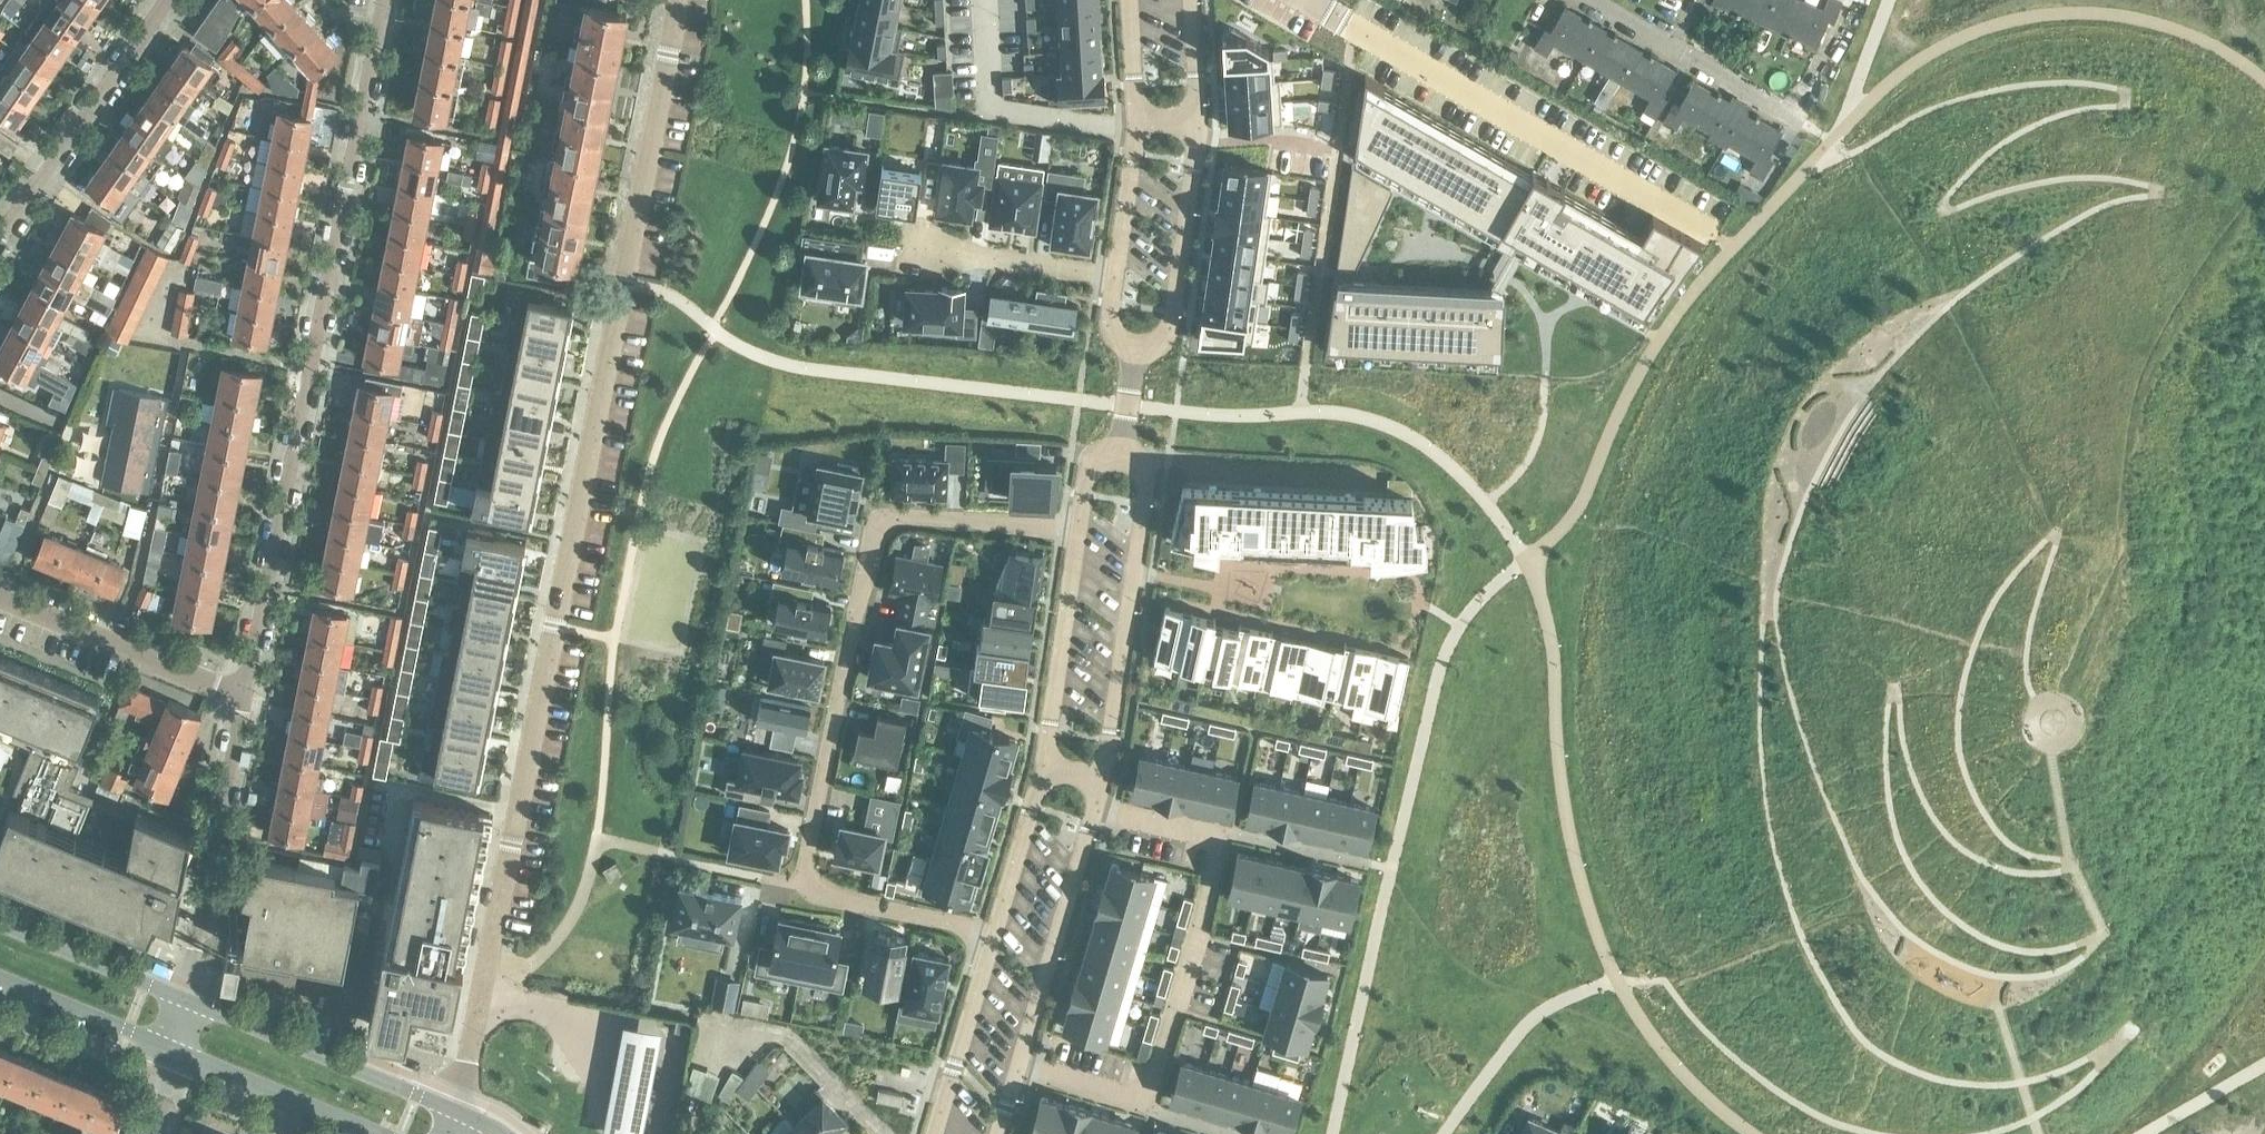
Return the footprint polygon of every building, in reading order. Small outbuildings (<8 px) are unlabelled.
[(16,12),(23,1),(22,0),(9,0),(6,4),(6,5),(16,12)] [(89,19),(63,0),(61,0),(55,8),(45,1),(39,10),(77,36),(89,19)] [(89,19),(102,2),(99,0),(63,0),(89,19)] [(248,5),(243,0),(217,0),(194,33),(217,50),(227,36),(239,13),(248,5)] [(248,5),(268,28),(296,2),(294,0),(254,0),(248,5)] [(436,5),(434,5),(432,15),(434,15),(432,25),(469,32),(475,3),(458,0),(437,0),(436,5)] [(524,8),(537,11),(539,2),(539,1),(539,0),(526,0),(524,8)] [(622,37),(627,13),(595,7),(589,5),(590,0),(560,0),(582,4),(571,56),(617,65),(622,37)] [(856,18),(895,25),(895,24),(899,3),(884,0),(860,0),(856,18)] [(936,10),(945,10),(944,0),(935,0),(936,10)] [(1738,9),(1736,13),(1740,14),(1741,11),(1765,21),(1774,0),(1716,0),(1738,9)] [(1765,21),(1789,32),(1788,35),(1791,36),(1792,33),(1816,43),(1828,16),(1834,18),(1842,1),(1842,0),(1827,0),(1824,8),(1805,0),(1774,0),(1765,21)] [(268,28),(289,50),(316,25),(313,21),(315,20),(308,13),(307,14),(296,2),(268,28)] [(1099,3),(1059,6),(1060,27),(1060,28),(1100,26),(1099,3)] [(517,7),(507,5),(504,19),(515,21),(517,7)] [(1545,28),(1536,45),(1547,51),(1554,39),(1584,57),(1602,27),(1591,20),(1593,18),(1590,16),(1588,19),(1566,6),(1551,31),(1545,28)] [(522,17),(521,25),(534,27),(535,20),(536,18),(537,11),(524,8),(523,15),(522,17)] [(27,27),(35,33),(65,54),(77,36),(39,10),(27,27)] [(945,10),(936,10),(937,23),(945,23),(945,10)] [(1036,16),(1027,17),(1028,30),(1037,30),(1036,16)] [(856,18),(852,40),(898,49),(899,48),(903,26),(895,24),(895,25),(856,18)] [(515,21),(504,19),(502,33),(512,35),(515,21)] [(338,48),(334,44),(336,42),(329,35),(327,36),(316,25),(289,50),(310,72),(323,61),(338,48)] [(463,62),(469,32),(432,25),(430,35),(428,34),(426,45),(428,45),(426,55),(463,62)] [(519,35),(518,41),(531,44),(532,38),(533,35),(534,29),(534,27),(521,25),(521,26),(519,32),(519,35)] [(1060,27),(1055,28),(1056,51),(1102,48),(1100,26),(1060,28),(1060,27)] [(1223,34),(1223,35),(1224,62),(1226,62),(1226,61),(1270,58),(1270,57),(1269,47),(1235,27),(1234,27),(1233,27),(1232,27),(1231,27),(1230,27),(1229,27),(1228,27),(1227,27),(1227,28),(1226,28),(1226,29),(1225,29),(1225,30),(1224,30),(1224,31),(1223,31),(1223,32),(1223,33),(1223,34)] [(1602,27),(1584,57),(1621,78),(1638,48),(1616,35),(1618,32),(1615,30),(1613,33),(1602,27)] [(1037,30),(1028,30),(1029,43),(1037,43),(1037,30)] [(23,51),(53,71),(65,54),(35,33),(23,51)] [(498,51),(508,53),(511,39),(500,37),(498,51)] [(233,39),(217,57),(225,64),(232,55),(241,45),(233,39)] [(852,40),(846,66),(870,71),(870,75),(887,78),(888,74),(900,77),(906,50),(899,48),(898,49),(852,40)] [(515,53),(515,57),(528,60),(528,56),(529,52),(530,47),(531,44),(518,41),(517,44),(516,49),(515,53)] [(947,43),(938,44),(939,57),(947,57),(947,43)] [(3,62),(41,88),(53,71),(23,51),(15,45),(3,62)] [(185,45),(173,62),(204,84),(218,94),(222,88),(213,81),(220,72),(218,68),(185,45)] [(1102,48),(1056,51),(1058,73),(1058,74),(1103,71),(1102,48)] [(1287,48),(1273,49),(1274,58),(1287,58),(1287,48)] [(1638,48),(1621,78),(1651,96),(1645,108),(1656,114),(1666,98),(1660,94),(1675,68),(1652,55),(1654,53),(1651,51),(1650,54),(1638,48)] [(495,65),(506,67),(508,53),(498,51),(495,65)] [(243,78),(250,70),(232,55),(225,64),(243,78)] [(426,55),(424,65),(422,64),(420,75),(422,75),(421,84),(458,92),(463,62),(426,55)] [(571,56),(561,105),(607,114),(612,87),(617,65),(571,56)] [(512,71),(511,74),(524,76),(525,74),(526,69),(527,65),(528,60),(515,57),(514,62),(513,66),(512,71)] [(1270,58),(1226,61),(1226,62),(1227,83),(1275,80),(1275,79),(1274,57),(1270,57),(1270,58)] [(315,99),(323,61),(310,72),(305,97),(315,99)] [(29,105),(41,88),(3,62),(0,66),(0,85),(29,105)] [(191,103),(204,84),(173,62),(160,81),(191,103)] [(1033,62),(1024,62),(1025,75),(1025,76),(1034,75),(1033,62)] [(492,79),(503,81),(506,67),(495,65),(492,79)] [(1324,68),(1322,77),(1334,79),(1336,79),(1337,70),(1336,70),(1324,68)] [(250,70),(243,78),(259,92),(266,83),(250,70)] [(952,71),(935,72),(936,94),(954,93),(952,71)] [(1058,73),(1048,73),(1050,101),(1074,99),(1074,104),(1091,103),(1091,98),(1105,97),(1103,71),(1058,74),(1058,73)] [(508,89),(508,90),(521,92),(522,86),(523,83),(524,76),(511,74),(510,80),(509,83),(508,89)] [(1364,85),(1356,148),(1357,149),(1438,194),(1522,242),(1526,245),(1588,280),(1650,315),(1701,243),(1653,215),(1641,235),(1563,191),(1565,189),(1561,186),(1560,188),(1549,182),(1550,180),(1547,178),(1545,180),(1535,174),(1536,172),(1532,170),(1531,172),(1384,87),(1385,86),(1366,75),(1364,85)] [(1012,76),(1003,77),(1004,90),(1013,90),(1012,76)] [(1322,77),(1321,86),(1334,88),(1336,79),(1334,79),(1322,77)] [(1275,80),(1227,83),(1228,105),(1282,101),(1280,78),(1275,79),(1275,80)] [(503,81),(492,79),(489,93),(500,95),(503,81)] [(1674,102),(1664,119),(1675,126),(1683,113),(1714,131),(1711,136),(1718,139),(1740,101),(1734,98),(1734,96),(1733,96),(1730,101),(1720,95),(1721,92),(1718,90),(1717,93),(1694,80),(1680,105),(1674,102)] [(160,81),(149,97),(180,119),(202,134),(207,128),(185,112),(191,103),(160,81)] [(453,116),(458,92),(421,84),(419,93),(416,93),(414,102),(417,103),(416,109),(453,116)] [(15,125),(29,105),(0,85),(0,114),(15,125)] [(1603,86),(1594,100),(1606,107),(1614,93),(1603,86)] [(506,100),(505,106),(518,109),(519,103),(520,101),(521,92),(508,90),(507,98),(506,100)] [(136,114),(168,136),(180,119),(149,97),(136,114)] [(312,118),(315,99),(305,97),(301,116),(312,118)] [(486,110),(497,112),(499,100),(488,98),(486,110)] [(1319,99),(1318,108),(1331,110),(1333,101),(1319,99)] [(1282,101),(1228,105),(1230,126),(1283,123),(1282,101)] [(1740,101),(1718,139),(1725,144),(1728,139),(1758,156),(1751,168),(1762,175),(1772,158),(1765,154),(1780,130),(1758,117),(1760,114),(1757,112),(1755,116),(1744,110),(1747,105),(1746,104),(1746,105),(1740,101)] [(597,165),(601,142),(607,114),(561,105),(551,155),(597,165)] [(503,117),(502,122),(515,125),(516,120),(516,119),(518,110),(518,109),(505,106),(505,107),(503,116),(503,117)] [(497,112),(486,110),(483,123),(494,125),(497,112)] [(870,110),(867,132),(880,134),(884,112),(870,110)] [(275,137),(307,143),(307,140),(309,140),(311,131),(309,131),(312,118),(301,116),(280,111),(275,137)] [(136,114),(124,131),(162,158),(174,141),(168,136),(136,114)] [(499,139),(512,141),(512,137),(514,128),(515,125),(502,122),(501,125),(499,134),(499,139)] [(19,143),(0,129),(0,150),(9,156),(19,143)] [(164,159),(162,158),(124,131),(112,148),(152,176),(164,159)] [(983,133),(979,160),(994,162),(998,135),(983,133)] [(411,134),(408,146),(406,146),(404,155),(406,156),(406,159),(437,165),(442,140),(411,134)] [(307,143),(275,137),(270,161),(302,167),(307,143)] [(220,150),(229,154),(234,141),(225,138),(220,150)] [(219,146),(210,140),(205,152),(214,158),(219,146)] [(828,145),(820,197),(832,199),(831,208),(850,211),(855,180),(861,181),(865,150),(828,145)] [(100,166),(131,188),(147,200),(160,182),(152,176),(112,148),(100,166)] [(224,167),(229,154),(220,150),(215,164),(224,167)] [(494,164),(493,169),(506,172),(509,155),(496,153),(495,156),(494,162),(494,164)] [(551,155),(540,206),(587,215),(597,165),(551,155)] [(406,159),(401,184),(432,190),(437,165),(406,159)] [(946,161),(939,210),(942,210),(942,215),(957,217),(958,213),(970,214),(971,203),(972,197),(979,198),(981,184),(990,186),(994,162),(979,160),(978,159),(977,166),(964,164),(946,161)] [(928,160),(926,175),(938,177),(940,161),(928,160)] [(270,161),(265,186),(297,192),(302,167),(270,161)] [(998,175),(991,224),(1019,228),(1035,230),(1038,211),(1042,182),(1044,167),(1000,161),(998,175)] [(480,162),(478,174),(491,177),(492,171),(493,169),(494,164),(480,162)] [(1225,164),(1222,186),(1270,193),(1273,171),(1225,164)] [(1340,249),(1337,269),(1353,270),(1354,270),(1355,269),(1356,269),(1356,268),(1357,268),(1392,193),(1392,192),(1393,191),(1393,190),(1392,189),(1392,188),(1392,187),(1391,187),(1391,186),(1352,164),(1350,182),(1349,188),(1345,215),(1344,220),(1341,244),(1340,249)] [(202,186),(207,174),(195,165),(187,175),(202,186)] [(882,165),(876,205),(916,211),(922,171),(882,165)] [(100,166),(87,184),(118,206),(131,188),(100,166)] [(491,180),(489,185),(502,188),(504,182),(505,173),(506,172),(493,169),(492,171),(491,177),(491,180)] [(1048,169),(1044,197),(1060,199),(1053,241),(1055,242),(1054,246),(1072,249),(1072,244),(1089,246),(1089,242),(1091,227),(1093,213),(1096,194),(1070,190),(1072,172),(1048,169)] [(478,174),(476,188),(488,191),(489,189),(489,185),(491,180),(491,177),(478,174)] [(187,181),(180,196),(194,206),(200,191),(187,181)] [(396,209),(427,215),(432,190),(401,184),(396,209)] [(487,198),(486,202),(499,205),(500,200),(502,191),(502,188),(489,185),(489,189),(488,191),(487,198)] [(297,192),(265,186),(260,211),(292,217),(297,192)] [(1219,206),(1219,207),(1266,214),(1267,213),(1270,193),(1222,186),(1219,206)] [(1311,186),(1309,199),(1318,200),(1320,187),(1311,186)] [(211,202),(216,191),(207,187),(202,199),(211,202)] [(211,202),(202,199),(197,213),(206,216),(211,202)] [(1309,199),(1307,212),(1316,213),(1318,200),(1309,199)] [(484,216),(483,218),(496,221),(497,218),(498,209),(499,205),(486,202),(485,207),(484,216)] [(530,257),(569,264),(577,266),(587,215),(540,206),(530,257)] [(1218,206),(1214,230),(1216,230),(1216,229),(1269,237),(1272,214),(1267,213),(1266,214),(1219,207),(1219,206),(1218,206)] [(422,240),(427,215),(396,209),(391,234),(422,240)] [(475,225),(478,211),(468,209),(465,223),(475,225)] [(260,211),(255,236),(287,242),(292,217),(260,211)] [(63,231),(117,260),(119,261),(124,253),(112,247),(113,245),(105,241),(110,232),(73,212),(63,231)] [(480,234),(480,235),(493,238),(493,236),(495,227),(496,221),(483,218),(482,225),(480,234)] [(475,225),(465,223),(463,236),(472,238),(475,225)] [(1305,228),(1303,241),(1312,243),(1314,229),(1305,228)] [(1216,230),(1213,251),(1265,258),(1269,237),(1216,229),(1216,230)] [(90,269),(94,261),(100,265),(101,263),(125,276),(130,267),(119,261),(117,260),(63,231),(53,249),(90,269)] [(183,246),(192,250),(197,237),(188,234),(183,246)] [(386,259),(417,265),(422,240),(391,234),(386,259)] [(478,243),(476,251),(489,254),(491,245),(493,238),(480,235),(478,243)] [(804,235),(802,252),(808,253),(804,286),(837,290),(836,299),(854,302),(856,293),(860,294),(865,259),(861,259),(850,257),(852,242),(804,235)] [(255,236),(250,261),(282,267),(287,242),(255,236)] [(1303,241),(1301,254),(1310,256),(1312,243),(1303,241)] [(146,246),(140,258),(162,269),(168,256),(146,246)] [(187,262),(192,250),(183,246),(178,259),(187,262)] [(53,249),(43,268),(113,305),(117,297),(85,279),(90,269),(53,249)] [(476,251),(473,268),(494,272),(497,256),(489,254),(476,251)] [(1213,251),(1209,272),(1252,278),(1262,280),(1265,258),(1213,251)] [(569,264),(530,257),(527,274),(566,282),(569,264)] [(157,281),(162,269),(140,258),(135,270),(157,281)] [(386,259),(381,284),(412,290),(417,265),(386,259)] [(458,259),(455,272),(465,274),(468,261),(458,259)] [(245,286),(277,292),(282,267),(250,261),(245,286)] [(43,268),(33,287),(70,306),(75,297),(108,315),(113,305),(43,268)] [(135,270),(131,278),(129,282),(151,293),(157,281),(135,270)] [(1298,270),(1297,284),(1306,285),(1307,272),(1298,270)] [(455,272),(453,286),(462,287),(465,274),(455,272)] [(472,272),(471,281),(484,284),(486,275),(472,272)] [(1209,272),(1206,294),(1248,300),(1249,297),(1255,298),(1259,299),(1266,300),(1269,281),(1262,280),(1252,278),(1209,272)] [(198,275),(195,288),(221,292),(223,280),(198,275)] [(1335,287),(1326,344),(1414,349),(1502,353),(1505,294),(1503,294),(1503,286),(1338,278),(1336,278),(1336,280),(1337,280),(1336,287),(1335,287)] [(129,282),(125,290),(123,295),(145,305),(151,293),(129,282)] [(412,290),(381,284),(376,309),(407,315),(412,290)] [(1297,284),(1295,297),(1304,298),(1306,285),(1297,284)] [(245,286),(240,311),(271,317),(277,292),(245,286)] [(909,288),(907,322),(928,323),(927,328),(948,329),(949,324),(959,325),(958,334),(975,335),(977,308),(961,307),(962,287),(942,286),(942,290),(909,288)] [(70,306),(33,287),(23,306),(63,327),(70,331),(82,337),(86,329),(64,318),(70,306)] [(178,297),(193,300),(195,291),(180,288),(178,297)] [(991,291),(987,318),(1074,330),(1075,321),(1078,321),(1079,318),(1076,317),(1078,304),(1063,302),(1065,292),(1037,288),(1036,298),(991,291)] [(515,320),(567,331),(569,323),(570,323),(574,306),(541,300),(542,294),(522,290),(516,319),(515,320)] [(1204,312),(1203,313),(1256,321),(1259,299),(1255,298),(1249,297),(1248,300),(1206,294),(1205,299),(1204,312)] [(140,317),(145,305),(123,295),(117,307),(140,317)] [(178,297),(171,332),(189,336),(190,330),(187,329),(193,300),(178,297)] [(23,306),(13,324),(50,344),(53,346),(63,327),(23,306)] [(117,307),(117,308),(112,319),(134,329),(140,317),(117,307)] [(446,322),(455,324),(458,310),(448,308),(446,322)] [(419,317),(407,315),(376,309),(371,334),(402,340),(414,342),(419,317)] [(271,317),(240,311),(235,335),(266,341),(267,339),(270,339),(272,329),(269,329),(271,317)] [(472,312),(470,320),(484,323),(486,314),(472,312)] [(1202,312),(1198,337),(1253,341),(1256,321),(1203,313),(1204,312),(1202,312)] [(1292,313),(1290,326),(1299,327),(1301,314),(1292,313)] [(515,320),(516,319),(510,318),(505,344),(511,345),(511,344),(564,355),(567,339),(566,339),(567,331),(515,320)] [(128,341),(134,329),(112,319),(106,331),(128,341)] [(446,322),(430,319),(432,333),(443,335),(446,322)] [(446,322),(443,335),(453,337),(455,324),(446,322)] [(13,324),(3,343),(70,379),(74,371),(45,355),(50,344),(13,324)] [(1290,326),(1288,339),(1297,340),(1299,327),(1290,326)] [(70,331),(65,340),(71,343),(70,344),(89,355),(95,344),(82,337),(70,331)] [(371,334),(369,344),(367,343),(365,354),(367,354),(366,358),(398,364),(402,340),(371,334)] [(468,335),(466,344),(479,347),(481,338),(468,335)] [(82,385),(70,379),(3,343),(0,349),(0,366),(39,387),(42,382),(61,393),(57,403),(71,409),(82,385)] [(511,345),(506,367),(558,378),(559,370),(561,370),(564,355),(511,344),(511,345)] [(450,349),(441,347),(438,360),(448,362),(450,349)] [(463,359),(461,368),(474,370),(476,361),(463,359)] [(225,366),(218,400),(228,402),(229,397),(255,402),(260,373),(225,366)] [(506,367),(502,390),(501,391),(555,402),(558,386),(556,386),(558,378),(506,367)] [(458,382),(456,391),(470,394),(471,385),(458,382)] [(356,409),(387,416),(392,390),(361,384),(358,396),(356,395),(354,406),(356,406),(356,409)] [(496,389),(491,413),(548,425),(550,417),(551,417),(555,402),(501,391),(502,390),(496,389)] [(198,397),(182,393),(180,403),(196,406),(198,397)] [(116,426),(105,481),(132,487),(134,477),(141,478),(148,438),(160,440),(166,407),(130,400),(112,396),(107,424),(116,426)] [(214,422),(249,429),(255,402),(229,397),(228,402),(218,400),(214,422)] [(453,406),(452,415),(465,417),(467,408),(453,406)] [(356,409),(351,434),(382,440),(387,416),(356,409)] [(443,412),(433,410),(431,423),(440,425),(443,412)] [(491,413),(487,437),(545,449),(548,433),(547,433),(548,425),(491,413)] [(218,452),(244,457),(249,429),(214,422),(209,444),(219,446),(218,452)] [(428,436),(436,438),(438,438),(440,425),(431,423),(428,436)] [(449,429),(447,438),(460,441),(462,432),(449,429)] [(351,434),(346,459),(377,465),(382,440),(351,434)] [(487,437),(482,460),(539,472),(541,464),(542,464),(545,449),(487,437)] [(893,492),(893,494),(895,494),(944,496),(946,496),(947,494),(946,494),(948,469),(963,469),(965,443),(948,442),(947,460),(895,457),(894,479),(893,492)] [(1019,442),(1018,453),(1039,454),(1040,443),(1019,442)] [(202,478),(238,484),(244,457),(218,452),(219,446),(209,444),(208,450),(202,478)] [(171,448),(167,470),(179,472),(183,450),(171,448)] [(759,452),(755,470),(769,473),(773,455),(759,452)] [(444,453),(442,462),(455,464),(457,456),(444,453)] [(47,471),(52,458),(43,455),(38,467),(47,471)] [(341,484),(372,490),(377,465),(346,459),(341,484)] [(418,459),(416,472),(425,474),(428,460),(418,459)] [(539,472),(482,460),(477,484),(536,496),(539,480),(537,480),(539,472)] [(991,477),(990,484),(1017,486),(1016,502),(1051,504),(1055,478),(1053,478),(1054,466),(1056,466),(1057,464),(991,461),(991,477)] [(783,506),(780,521),(815,528),(818,514),(851,521),(850,521),(853,522),(853,519),(862,473),(863,471),(861,470),(861,471),(859,470),(860,466),(838,462),(837,466),(821,463),(819,462),(818,464),(819,465),(809,511),(783,506)] [(42,483),(47,471),(38,467),(33,479),(42,483)] [(425,474),(416,472),(413,485),(423,487),(425,474)] [(62,504),(67,493),(72,481),(73,479),(59,474),(49,499),(62,504)] [(439,477),(437,485),(451,488),(452,479),(439,477)] [(232,512),(238,484),(202,478),(196,510),(205,512),(207,507),(232,512)] [(1404,479),(1403,494),(1412,494),(1412,487),(1404,478),(1404,479)] [(88,495),(108,504),(111,497),(72,481),(67,493),(86,500),(88,495)] [(336,509),(367,515),(372,490),(341,484),(336,509)] [(533,511),(536,496),(477,484),(471,515),(497,520),(498,514),(531,520),(531,519),(530,519),(531,511),(533,511)] [(1179,506),(1172,535),(1219,540),(1220,537),(1239,539),(1252,539),(1277,541),(1302,542),(1329,543),(1371,545),(1371,553),(1383,554),(1383,546),(1427,548),(1424,524),(1415,523),(1412,497),(1387,496),(1183,485),(1179,506)] [(111,497),(108,504),(121,509),(124,502),(111,497)] [(124,531),(140,536),(143,521),(147,509),(131,504),(127,517),(124,531)] [(26,523),(31,510),(20,506),(15,519),(26,523)] [(196,510),(192,533),(227,539),(232,512),(207,507),(205,512),(196,510)] [(408,508),(406,521),(415,523),(418,510),(408,508)] [(336,509),(331,533),(362,540),(367,515),(336,509)] [(20,537),(26,523),(15,519),(4,545),(14,550),(20,537)] [(415,523),(406,521),(403,535),(413,537),(415,523)] [(783,522),(778,545),(789,547),(785,569),(803,572),(802,580),(816,583),(817,575),(837,579),(843,550),(824,546),(825,543),(823,542),(818,541),(821,530),(783,522)] [(155,525),(150,547),(153,547),(162,549),(166,527),(155,525)] [(37,559),(75,575),(85,549),(52,536),(55,529),(50,527),(37,559)] [(474,527),(468,557),(468,558),(521,569),(524,553),(523,553),(524,545),(526,545),(526,544),(493,537),(494,531),(474,527)] [(221,567),(227,539),(192,533),(187,555),(196,556),(196,562),(221,567)] [(326,558),(357,565),(362,540),(331,533),(326,558)] [(425,549),(438,552),(440,543),(426,540),(425,549)] [(75,575),(82,578),(113,590),(124,565),(85,549),(75,575)] [(1011,550),(1005,590),(1038,595),(1038,594),(1041,577),(1043,561),(1044,555),(1029,552),(1018,551),(1011,550)] [(181,588),(216,594),(221,567),(196,562),(196,556),(187,555),(181,588)] [(896,564),(891,590),(896,591),(904,593),(899,613),(926,618),(925,623),(936,625),(941,601),(941,600),(935,599),(942,564),(898,555),(896,564)] [(468,558),(468,557),(463,556),(458,582),(463,583),(463,582),(515,592),(517,584),(518,584),(521,569),(468,558)] [(319,579),(322,579),(321,583),(352,589),(357,565),(326,558),(324,570),(321,569),(319,579)] [(396,570),(406,572),(408,559),(399,558),(396,570)] [(953,563),(951,581),(965,582),(967,564),(953,563)] [(420,573),(433,576),(435,567),(422,564),(420,573)] [(161,567),(149,565),(146,579),(158,581),(161,567)] [(396,570),(395,578),(393,584),(403,586),(406,572),(396,570)] [(774,579),(771,595),(779,596),(774,622),(794,626),(792,634),(807,637),(809,629),(826,633),(831,604),(813,601),(813,600),(812,600),(807,599),(809,586),(774,579)] [(513,600),(515,592),(463,582),(463,583),(459,604),(459,605),(512,616),(515,600),(513,600)] [(949,582),(947,597),(964,599),(966,585),(949,582)] [(153,590),(143,586),(137,600),(147,604),(153,590)] [(216,594),(181,588),(175,615),(210,622),(216,594)] [(415,596),(429,599),(430,590),(417,588),(415,596)] [(994,588),(990,615),(1034,621),(1034,618),(1038,596),(1038,595),(1005,590),(994,588)] [(448,629),(454,630),(454,629),(506,639),(507,631),(509,631),(512,616),(459,605),(459,604),(453,603),(448,629)] [(1166,606),(1154,658),(1181,664),(1193,612),(1166,606)] [(312,630),(311,634),(343,640),(347,615),(316,608),(314,621),(312,620),(310,630),(312,630)] [(411,620),(424,623),(426,614),(412,611),(411,620)] [(1193,612),(1181,664),(1203,669),(1214,622),(1215,617),(1193,612)] [(985,614),(980,641),(1029,648),(1030,648),(1034,621),(990,615),(985,614)] [(877,638),(869,677),(894,682),(898,683),(915,686),(917,686),(918,685),(919,678),(929,628),(899,622),(895,642),(877,638)] [(1214,622),(1203,669),(1229,675),(1240,628),(1239,628),(1214,622)] [(1240,628),(1229,675),(1261,682),(1272,630),(1240,622),(1239,628),(1240,628)] [(945,628),(944,636),(957,638),(958,630),(945,628)] [(449,651),(449,652),(502,663),(505,647),(504,647),(506,639),(454,629),(454,630),(449,651)] [(1272,630),(1261,682),(1297,690),(1309,638),(1272,630)] [(306,658),(338,665),(343,640),(311,634),(306,658)] [(388,635),(386,648),(395,650),(398,637),(388,635)] [(406,644),(419,646),(421,637),(408,635),(406,644)] [(765,635),(762,648),(775,651),(769,683),(792,687),(819,692),(822,676),(824,665),(825,660),(807,656),(794,653),(784,652),(787,639),(765,635)] [(1309,638),(1297,690),(1334,699),(1345,646),(1344,646),(1309,638)] [(974,666),(974,667),(1026,674),(1029,648),(980,641),(978,641),(975,666),(974,666)] [(940,642),(937,655),(946,657),(948,644),(940,642)] [(1345,646),(1334,699),(1355,703),(1352,716),(1362,719),(1377,649),(1345,642),(1344,646),(1345,646)] [(395,650),(386,648),(383,662),(393,664),(395,650)] [(1377,649),(1362,719),(1373,721),(1376,708),(1397,713),(1409,659),(1409,656),(1377,649)] [(444,650),(439,675),(496,686),(498,678),(499,678),(502,663),(449,652),(449,651),(444,650)] [(51,734),(45,750),(32,745),(13,791),(22,795),(16,807),(11,805),(0,832),(0,869),(150,930),(157,914),(173,920),(175,921),(192,833),(137,810),(136,813),(71,786),(79,764),(71,761),(78,746),(80,747),(101,695),(0,654),(0,714),(51,734)] [(306,658),(301,683),(333,690),(338,665),(306,658)] [(403,658),(401,667),(415,670),(416,661),(403,658)] [(974,667),(971,689),(980,696),(981,696),(980,700),(997,702),(1006,704),(1007,700),(1022,702),(1026,674),(974,667)] [(496,686),(439,675),(435,698),(493,710),(496,694),(495,694),(496,686)] [(412,685),(398,682),(397,691),(410,693),(412,685)] [(301,683),(296,708),(328,715),(333,690),(301,683)] [(373,683),(371,697),(380,699),(383,685),(373,683)] [(128,686),(121,704),(134,710),(137,711),(138,712),(136,717),(158,726),(152,740),(185,754),(193,735),(202,713),(169,699),(168,702),(128,686)] [(1152,692),(1150,700),(1172,705),(1174,697),(1152,692)] [(761,696),(757,720),(774,724),(770,743),(794,748),(798,728),(806,730),(811,706),(761,696)] [(380,699),(371,697),(368,710),(378,712),(380,699)] [(1174,697),(1172,705),(1194,710),(1196,702),(1174,697)] [(493,710),(435,698),(430,723),(435,724),(435,723),(487,733),(488,725),(490,725),(493,710)] [(1196,702),(1194,710),(1207,713),(1209,704),(1196,702)] [(392,714),(405,717),(407,708),(394,705),(392,714)] [(1222,707),(1220,716),(1251,723),(1253,715),(1222,707)] [(323,739),(328,715),(296,708),(291,733),(323,739)] [(967,709),(959,735),(970,738),(965,755),(1011,769),(1011,768),(1007,767),(1016,739),(1016,738),(1003,734),(996,732),(988,730),(992,717),(967,709)] [(1163,711),(1161,719),(1174,722),(1176,714),(1163,711)] [(860,727),(854,753),(898,762),(907,718),(878,713),(875,730),(860,727)] [(1176,714),(1174,722),(1187,725),(1189,717),(1176,714)] [(1253,715),(1251,723),(1272,728),(1274,719),(1253,715)] [(1210,721),(1208,730),(1221,733),(1223,724),(1210,721)] [(435,723),(435,724),(431,746),(430,747),(484,757),(487,742),(485,741),(487,733),(435,723)] [(1223,724),(1221,733),(1234,736),(1236,727),(1223,724)] [(1310,727),(1308,736),(1323,739),(1325,731),(1310,727)] [(389,729),(387,738),(400,741),(402,732),(389,729)] [(291,733),(286,758),(318,764),(323,739),(291,733)] [(361,746),(371,748),(373,735),(364,733),(361,746)] [(1344,735),(1342,744),(1355,747),(1357,738),(1344,735)] [(129,768),(126,774),(130,776),(130,777),(136,779),(135,782),(141,784),(138,790),(157,798),(159,791),(168,795),(177,774),(183,760),(185,754),(152,740),(142,736),(134,756),(129,768)] [(1277,736),(1275,745),(1288,748),(1290,739),(1277,736)] [(1357,738),(1355,747),(1370,750),(1372,741),(1357,738)] [(1301,742),(1299,750),(1312,753),(1314,745),(1301,742)] [(430,747),(431,746),(425,745),(419,776),(445,781),(446,775),(479,782),(479,780),(478,780),(479,772),(480,773),(484,757),(430,747)] [(1314,745),(1312,753),(1325,756),(1327,748),(1314,745)] [(358,759),(368,761),(371,748),(361,746),(358,759)] [(729,778),(726,792),(727,792),(743,795),(761,799),(764,786),(798,793),(799,792),(799,789),(802,776),(802,772),(801,772),(798,771),(800,760),(800,759),(782,756),(757,751),(744,748),(737,779),(729,778)] [(1348,752),(1346,761),(1359,764),(1361,755),(1348,752)] [(916,754),(914,768),(922,769),(925,756),(916,754)] [(965,755),(957,781),(1003,794),(1011,769),(965,755)] [(1141,755),(1133,792),(1156,797),(1156,799),(1157,799),(1166,760),(1141,755)] [(1361,755),(1359,764),(1372,767),(1374,758),(1361,755)] [(390,759),(377,757),(373,774),(386,777),(390,759)] [(286,758),(281,783),(313,789),(318,764),(286,758)] [(1166,760),(1157,799),(1181,804),(1190,766),(1166,760)] [(1190,766),(1181,804),(1182,804),(1182,803),(1204,808),(1213,771),(1190,766)] [(109,768),(103,782),(124,791),(130,777),(130,776),(126,774),(109,768)] [(1213,771),(1204,808),(1229,814),(1237,776),(1213,771)] [(1304,791),(1295,830),(1296,830),(1296,829),(1319,834),(1327,796),(1330,783),(1307,778),(1304,791)] [(1255,780),(1247,818),(1271,823),(1270,824),(1271,825),(1280,786),(1255,780)] [(950,805),(949,806),(992,819),(999,794),(1003,795),(1003,794),(957,781),(950,805)] [(354,782),(351,796),(361,798),(363,784),(354,782)] [(276,807),(308,814),(313,789),(281,783),(276,807)] [(1280,786),(1271,825),(1295,830),(1304,791),(1280,786)] [(417,988),(458,996),(496,807),(417,791),(371,1017),(410,1024),(417,988)] [(838,836),(834,854),(878,863),(884,835),(893,837),(900,800),(872,794),(865,829),(843,825),(841,836),(838,836)] [(348,809),(358,811),(361,798),(351,796),(348,809)] [(1327,796),(1319,834),(1342,839),(1350,802),(1327,796)] [(1350,802),(1342,839),(1366,845),(1375,807),(1350,802)] [(735,826),(730,852),(778,861),(781,844),(786,845),(789,828),(782,827),(778,826),(767,824),(770,810),(741,804),(738,818),(737,818),(735,826)] [(949,808),(942,832),(988,846),(989,845),(985,844),(992,819),(949,806),(949,808)] [(303,839),(308,814),(276,807),(274,818),(272,818),(270,828),(272,828),(271,832),(303,839)] [(906,808),(903,821),(912,823),(915,809),(906,808)] [(346,821),(341,846),(351,848),(356,823),(346,821)] [(903,821),(900,834),(909,836),(912,823),(903,821)] [(929,855),(929,856),(981,871),(984,861),(988,846),(942,832),(934,856),(929,855)] [(324,853),(348,857),(349,857),(351,848),(341,846),(326,843),(324,853)] [(1239,852),(1229,895),(1254,901),(1263,858),(1239,852)] [(919,889),(938,895),(939,891),(968,900),(971,889),(975,890),(981,871),(929,856),(919,889)] [(291,969),(293,959),(344,968),(345,965),(362,968),(372,913),(356,910),(360,889),(359,889),(360,885),(376,888),(381,861),(362,857),(360,866),(358,865),(345,863),(341,881),(334,880),(336,874),(258,859),(243,896),(254,899),(253,901),(246,931),(248,932),(242,960),(258,963),(291,969)] [(1263,858),(1254,901),(1277,906),(1287,863),(1263,858)] [(603,868),(610,880),(617,875),(623,871),(616,860),(603,868)] [(1105,886),(1104,887),(1148,900),(1160,903),(1167,879),(1155,876),(1113,863),(1106,886),(1105,886)] [(1287,863),(1277,906),(1300,911),(1310,867),(1309,868),(1287,863)] [(1310,867),(1300,911),(1324,917),(1334,873),(1310,867)] [(1324,917),(1321,930),(1345,936),(1349,922),(1358,879),(1335,874),(1335,873),(1334,873),(1324,917)] [(888,880),(885,893),(894,895),(896,881),(888,880)] [(680,885),(673,923),(733,935),(741,897),(680,885)] [(1104,887),(1097,910),(1141,923),(1153,927),(1160,903),(1148,900),(1104,887)] [(1185,897),(1181,910),(1189,912),(1193,899),(1185,897)] [(1099,911),(1092,933),(1134,946),(1141,923),(1097,910),(1097,911),(1099,911)] [(1181,910),(1177,922),(1185,925),(1189,912),(1181,910)] [(761,945),(756,971),(799,980),(811,921),(791,917),(790,921),(779,919),(775,941),(774,948),(761,945)] [(811,921),(799,980),(815,983),(842,988),(846,971),(847,962),(835,960),(839,938),(841,931),(829,929),(830,925),(811,921)] [(1273,923),(1270,937),(1283,940),(1285,932),(1280,925),(1273,923)] [(875,929),(865,978),(899,985),(906,947),(907,941),(908,936),(889,932),(875,929)] [(1233,929),(1231,938),(1245,941),(1247,932),(1233,929)] [(1092,933),(1085,956),(1127,969),(1134,946),(1092,933)] [(1257,934),(1255,943),(1268,946),(1270,937),(1257,934)] [(1270,937),(1268,946),(1281,949),(1283,940),(1270,937)] [(1171,943),(1167,956),(1176,958),(1180,945),(1171,943)] [(1304,945),(1302,954),(1315,957),(1317,948),(1304,945)] [(1317,948),(1315,957),(1328,960),(1330,951),(1317,948)] [(900,1004),(897,1018),(906,1019),(909,1006),(936,1012),(939,1012),(939,1010),(943,991),(943,989),(945,981),(945,978),(949,960),(949,957),(947,957),(934,954),(918,951),(915,951),(904,1005),(900,1004)] [(1077,978),(1077,979),(1120,992),(1133,995),(1139,972),(1127,969),(1085,956),(1078,979),(1077,978)] [(1239,959),(1235,972),(1243,975),(1247,962),(1239,959)] [(1286,961),(1279,985),(1322,998),(1322,997),(1321,997),(1328,974),(1286,961)] [(1164,966),(1161,979),(1169,981),(1173,968),(1164,966)] [(717,978),(712,1004),(734,1009),(739,983),(717,978)] [(1077,979),(1070,1002),(1113,1015),(1120,992),(1077,979)] [(1161,979),(1157,992),(1165,994),(1169,981),(1161,979)] [(1232,982),(1228,995),(1237,998),(1240,985),(1232,982)] [(1279,985),(1272,1009),(1315,1022),(1322,998),(1279,985)] [(1228,995),(1224,1008),(1233,1011),(1237,998),(1228,995)] [(1071,1003),(1064,1027),(1106,1039),(1118,1043),(1125,1019),(1113,1015),(1070,1002),(1070,1003),(1071,1003)] [(1272,1009),(1265,1032),(1307,1045),(1314,1022),(1315,1022),(1272,1009)] [(1151,1012),(1147,1025),(1156,1028),(1159,1015),(1151,1012)] [(686,1032),(688,1020),(677,1018),(675,1030),(686,1032)] [(844,1021),(841,1032),(859,1037),(862,1024),(844,1021)] [(1206,1022),(1203,1031),(1216,1034),(1219,1026),(1206,1022)] [(625,1025),(606,1133),(648,1133),(666,1033),(625,1025)] [(1147,1025),(1143,1038),(1152,1040),(1156,1028),(1147,1025)] [(1229,1029),(1227,1038),(1240,1041),(1242,1033),(1229,1029)] [(1242,1033),(1240,1041),(1252,1045),(1255,1036),(1242,1033)] [(1143,1038),(1138,1056),(1146,1058),(1152,1040),(1143,1038)] [(1275,1042),(1273,1051),(1286,1055),(1288,1046),(1275,1042)] [(1288,1046),(1286,1055),(1299,1059),(1301,1050),(1288,1046)] [(0,1047),(0,1088),(2,1088),(16,1054),(0,1047)] [(72,1077),(16,1054),(2,1088),(57,1111),(72,1077)] [(1286,1055),(1284,1061),(1297,1065),(1299,1059),(1286,1055)] [(1182,1061),(1171,1098),(1196,1105),(1206,1068),(1182,1061)] [(758,1062),(738,1089),(749,1097),(757,1086),(769,1070),(758,1062)] [(1206,1068),(1196,1105),(1219,1112),(1230,1075),(1206,1068)] [(1230,1075),(1219,1112),(1241,1119),(1240,1120),(1241,1120),(1252,1082),(1230,1075)] [(113,1133),(127,1099),(72,1077),(57,1111),(113,1133)] [(1252,1082),(1241,1120),(1265,1127),(1276,1089),(1252,1082)] [(879,1088),(876,1099),(903,1104),(905,1093),(897,1092),(886,1090),(879,1088)] [(1276,1089),(1265,1127),(1266,1126),(1289,1133),(1300,1096),(1276,1089)] [(796,1124),(806,1133),(830,1133),(845,1119),(823,1097),(796,1124)] [(1031,1133),(1057,1133),(1066,1103),(1065,1102),(1065,1104),(1042,1097),(1031,1133)] [(1057,1133),(1082,1133),(1090,1110),(1066,1103),(1057,1133)] [(1082,1133),(1107,1133),(1112,1118),(1090,1111),(1090,1110),(1082,1133)] [(767,1133),(806,1133),(796,1124),(787,1115),(773,1128),(767,1133)] [(1522,1133),(1575,1133),(1578,1126),(1565,1120),(1560,1130),(1529,1116),(1522,1133)] [(1107,1133),(1133,1133),(1136,1125),(1112,1118),(1107,1133)]
